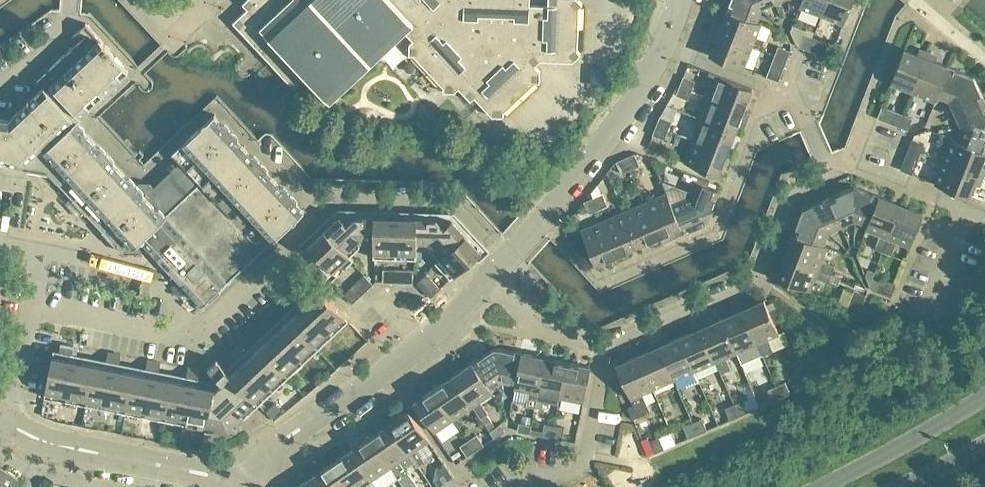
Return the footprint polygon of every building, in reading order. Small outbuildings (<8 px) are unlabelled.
[(243,3),(248,8),(233,21),(269,60),(294,87),(307,75),(331,101),(405,31),(376,0),(246,0),(243,3)] [(405,31),(413,40),(409,43),(409,54),(443,86),(443,91),(454,91),(459,87),(471,100),(475,97),(481,104),(492,116),(504,116),(503,110),(535,82),(540,82),(540,70),(532,61),(537,56),(540,60),(573,61),(581,53),(578,50),(579,7),(583,3),(580,0),(548,0),(548,5),(530,4),(530,0),(376,0),(405,31)] [(753,0),(731,0),(727,10),(756,22),(757,21),(761,8),(753,0)] [(774,0),(753,0),(761,8),(775,2),(774,0)] [(827,0),(802,0),(802,1),(801,1),(799,5),(822,14),(827,0)] [(853,0),(827,0),(822,14),(844,23),(853,0)] [(752,44),(761,22),(757,21),(756,22),(727,10),(722,22),(717,20),(713,29),(752,44)] [(49,172),(124,252),(127,252),(141,240),(202,305),(304,210),(297,201),(298,198),(284,183),(280,183),(268,170),(268,166),(255,152),(251,152),(238,139),(239,135),(225,120),(221,120),(215,113),(172,152),(181,161),(154,186),(139,184),(131,175),(125,175),(113,163),(115,157),(101,143),(95,143),(84,131),(84,126),(77,119),(89,108),(89,103),(102,91),(107,92),(121,78),(121,74),(128,67),(86,22),(68,39),(73,45),(42,74),(50,83),(10,121),(0,119),(0,163),(49,172)] [(743,67),(752,44),(713,29),(709,39),(715,41),(710,54),(743,67)] [(800,46),(807,49),(812,37),(805,34),(800,46)] [(807,49),(815,52),(820,40),(812,37),(807,49)] [(815,52),(823,55),(827,43),(820,40),(815,52)] [(835,46),(827,43),(823,55),(830,58),(835,46)] [(778,45),(775,53),(787,58),(790,50),(778,45)] [(913,91),(929,52),(919,48),(917,54),(904,49),(891,82),(913,91)] [(936,95),(948,65),(936,61),(938,55),(929,52),(913,91),(936,99),(937,95),(936,95)] [(775,53),(772,60),(784,65),(787,58),(775,53)] [(772,60),(770,68),(781,73),(784,65),(772,60)] [(950,100),(974,75),(948,65),(936,95),(937,95),(950,100)] [(778,80),(781,73),(770,68),(766,76),(778,80)] [(744,110),(752,88),(718,74),(710,96),(744,110)] [(683,75),(680,85),(692,89),(695,80),(683,75)] [(984,101),(974,75),(950,100),(956,114),(984,101)] [(688,99),(692,89),(680,85),(676,94),(688,99)] [(735,131),(744,110),(710,96),(702,118),(735,131)] [(984,101),(956,114),(962,127),(984,127),(984,102),(984,101)] [(878,117),(885,120),(890,108),(882,105),(878,117)] [(897,111),(890,108),(885,120),(893,123),(897,111)] [(905,114),(897,111),(893,123),(900,126),(905,114)] [(913,117),(905,114),(900,126),(908,129),(913,117)] [(660,115),(656,125),(668,129),(672,120),(660,115)] [(727,152),(735,131),(702,118),(693,139),(727,152)] [(665,139),(668,129),(656,125),(653,134),(665,139)] [(962,127),(957,140),(956,141),(984,152),(984,127),(962,127)] [(912,138),(909,146),(921,151),(924,143),(912,138)] [(984,155),(984,152),(956,141),(957,140),(953,138),(944,160),(983,176),(984,170),(984,166),(981,164),(984,155)] [(718,174),(727,152),(693,139),(685,161),(718,174)] [(909,146),(906,154),(918,158),(921,151),(909,146)] [(635,153),(625,157),(631,169),(640,165),(635,153)] [(906,154),(903,161),(915,166),(918,158),(906,154)] [(621,173),(631,169),(625,157),(616,161),(621,173)] [(979,185),(983,176),(944,160),(935,183),(969,196),(974,183),(979,185)] [(912,174),(915,166),(903,161),(900,169),(912,174)] [(711,209),(719,189),(707,185),(709,180),(684,171),(681,177),(695,182),(691,193),(671,201),(670,202),(680,226),(702,216),(701,213),(711,209)] [(855,220),(854,185),(829,197),(841,226),(855,220)] [(868,225),(880,196),(854,185),(855,220),(867,225),(868,225)] [(680,226),(670,202),(671,201),(667,192),(645,202),(659,235),(680,226)] [(602,193),(593,197),(598,209),(607,205),(602,193)] [(883,251),(901,204),(880,196),(868,225),(867,225),(866,229),(880,234),(871,258),(879,261),(883,251)] [(589,213),(598,209),(593,197),(584,201),(589,213)] [(841,226),(829,197),(803,208),(828,232),(841,226)] [(659,235),(645,202),(624,211),(638,244),(659,235)] [(910,246),(923,212),(901,204),(883,251),(891,254),(896,241),(910,246)] [(828,232),(803,208),(793,234),(822,245),(823,244),(828,232)] [(638,244),(624,211),(603,220),(618,253),(638,244)] [(362,240),(347,222),(340,215),(321,233),(349,263),(354,259),(348,253),(362,240)] [(395,258),(396,216),(355,215),(347,222),(362,240),(374,240),(373,257),(395,258)] [(429,242),(445,225),(437,217),(396,216),(395,258),(416,258),(417,242),(429,242)] [(437,263),(467,235),(452,218),(445,225),(429,242),(442,256),(436,262),(437,263)] [(618,253),(603,220),(581,230),(596,263),(618,253)] [(349,263),(321,233),(309,244),(322,258),(316,263),(331,280),(349,263)] [(821,260),(827,246),(823,244),(822,245),(793,234),(785,255),(832,273),(835,265),(821,260)] [(451,278),(482,250),(467,235),(437,263),(451,278)] [(829,280),(832,273),(785,255),(776,277),(810,290),(815,277),(828,282),(829,280)] [(868,268),(866,275),(870,284),(872,278),(875,271),(868,268)] [(383,282),(398,282),(398,269),(383,269),(383,282)] [(413,270),(398,269),(398,282),(413,282),(413,270)] [(417,282),(424,290),(433,281),(426,273),(417,282)] [(832,273),(829,280),(839,284),(841,277),(832,273)] [(364,274),(354,284),(363,293),(373,283),(364,274)] [(872,278),(870,284),(872,289),(875,290),(879,280),(872,278)] [(875,290),(883,293),(888,281),(880,278),(879,280),(875,290)] [(440,288),(433,281),(424,290),(431,297),(440,288)] [(895,284),(888,281),(883,293),(891,296),(895,284)] [(352,303),(363,293),(354,284),(344,293),(352,303)] [(349,320),(320,289),(305,304),(333,334),(349,320)] [(299,290),(294,295),(300,301),(304,297),(299,290)] [(854,290),(851,298),(863,302),(864,298),(866,295),(854,290)] [(295,306),(300,301),(294,295),(289,300),(295,306)] [(860,310),(863,302),(851,298),(848,305),(860,310)] [(779,332),(764,299),(751,305),(749,299),(740,303),(762,354),(774,349),(768,337),(779,332)] [(762,354),(740,303),(731,307),(733,313),(722,318),(736,351),(741,363),(762,354)] [(333,334),(305,304),(290,318),(319,348),(333,334)] [(319,348),(290,318),(275,332),(304,362),(319,348)] [(736,351),(722,318),(710,323),(707,318),(698,322),(715,360),(736,351)] [(268,319),(264,323),(269,329),(274,325),(268,319)] [(715,360),(698,322),(689,326),(692,331),(680,336),(694,369),(715,360)] [(264,334),(269,329),(264,323),(259,328),(264,334)] [(304,362),(275,332),(260,345),(289,376),(304,362)] [(694,369),(680,336),(668,341),(666,336),(657,340),(674,378),(682,375),(687,385),(699,379),(694,369)] [(674,378),(657,340),(648,344),(650,349),(638,355),(653,387),(674,378)] [(59,351),(66,352),(68,344),(61,342),(59,351)] [(74,345),(68,344),(66,352),(72,353),(74,345)] [(289,376),(260,345),(245,359),(274,390),(289,376)] [(239,346),(234,351),(240,357),(245,352),(239,346)] [(501,381),(495,347),(472,363),(489,389),(490,389),(501,381)] [(516,384),(522,353),(495,347),(501,381),(515,383),(516,384)] [(235,361),(240,357),(234,351),(229,355),(235,361)] [(107,360),(113,361),(115,353),(108,352),(107,360)] [(121,354),(115,353),(113,361),(120,363),(121,354)] [(535,406),(535,405),(545,357),(522,353),(516,384),(515,383),(514,388),(529,391),(526,405),(535,406)] [(638,415),(650,410),(642,392),(653,387),(638,355),(626,360),(624,354),(614,359),(634,404),(628,406),(633,417),(638,415)] [(65,400),(74,359),(53,355),(45,396),(65,400)] [(559,404),(560,397),(567,361),(545,357),(535,405),(542,407),(544,401),(559,404)] [(227,369),(217,358),(208,367),(218,377),(227,369)] [(86,404),(94,363),(74,359),(65,400),(86,404)] [(146,368),(153,369),(154,361),(148,359),(146,368)] [(274,390),(245,359),(230,374),(259,404),(274,390)] [(161,362),(154,361),(153,369),(159,370),(161,362)] [(583,401),(590,366),(567,361),(560,397),(583,401)] [(106,408),(114,367),(94,363),(86,404),(106,408)] [(489,389),(472,363),(453,376),(473,405),(481,417),(487,413),(488,412),(480,400),(493,392),(490,389),(489,389)] [(126,412),(134,371),(114,367),(106,408),(126,412)] [(186,376),(193,377),(195,369),(188,367),(186,376)] [(201,370),(195,369),(193,377),(199,378),(201,370)] [(146,416),(154,375),(134,371),(126,412),(146,416)] [(259,404),(230,374),(216,387),(207,428),(229,432),(259,404)] [(167,420),(175,379),(154,375),(146,416),(167,420)] [(473,405),(453,376),(434,388),(454,418),(473,405)] [(732,377),(725,388),(737,395),(744,384),(732,377)] [(187,424),(195,383),(175,379),(167,420),(187,424)] [(785,381),(776,385),(781,397),(791,393),(785,381)] [(207,428),(216,387),(195,383),(187,424),(207,428)] [(772,401),(781,397),(776,385),(767,389),(772,401)] [(454,418),(434,388),(414,401),(434,431),(454,418)] [(744,399),(734,403),(740,415),(749,411),(744,399)] [(275,401),(266,410),(273,417),(281,408),(275,401)] [(719,424),(740,415),(734,403),(725,407),(725,406),(713,411),(719,424)] [(44,404),(38,419),(54,425),(60,410),(44,404)] [(429,440),(409,410),(389,424),(410,454),(409,454),(417,466),(425,461),(417,449),(429,440)] [(487,413),(481,417),(490,430),(496,426),(487,413)] [(702,418),(693,422),(698,433),(707,429),(702,418)] [(530,433),(532,425),(519,422),(517,430),(530,433)] [(689,437),(698,433),(693,422),(684,426),(689,437)] [(496,426),(490,430),(494,437),(505,430),(500,423),(496,426)] [(542,435),(552,437),(555,425),(545,423),(542,435)] [(410,454),(389,424),(370,436),(391,466),(409,454),(410,454)] [(564,427),(555,425),(552,437),(562,439),(564,427)] [(477,434),(468,439),(476,450),(484,444),(477,434)] [(391,466),(370,436),(351,449),(372,479),(391,466)] [(665,448),(659,436),(650,441),(655,452),(665,448)] [(467,456),(476,450),(468,439),(460,445),(467,456)] [(351,449),(333,462),(350,486),(360,486),(372,479),(351,449)] [(333,462),(314,475),(322,486),(350,486),(333,462)] [(19,476),(0,464),(0,486),(12,486),(19,476)] [(398,477),(405,486),(415,486),(416,486),(419,484),(409,470),(398,477)] [(314,475),(295,486),(322,486),(314,475)]
